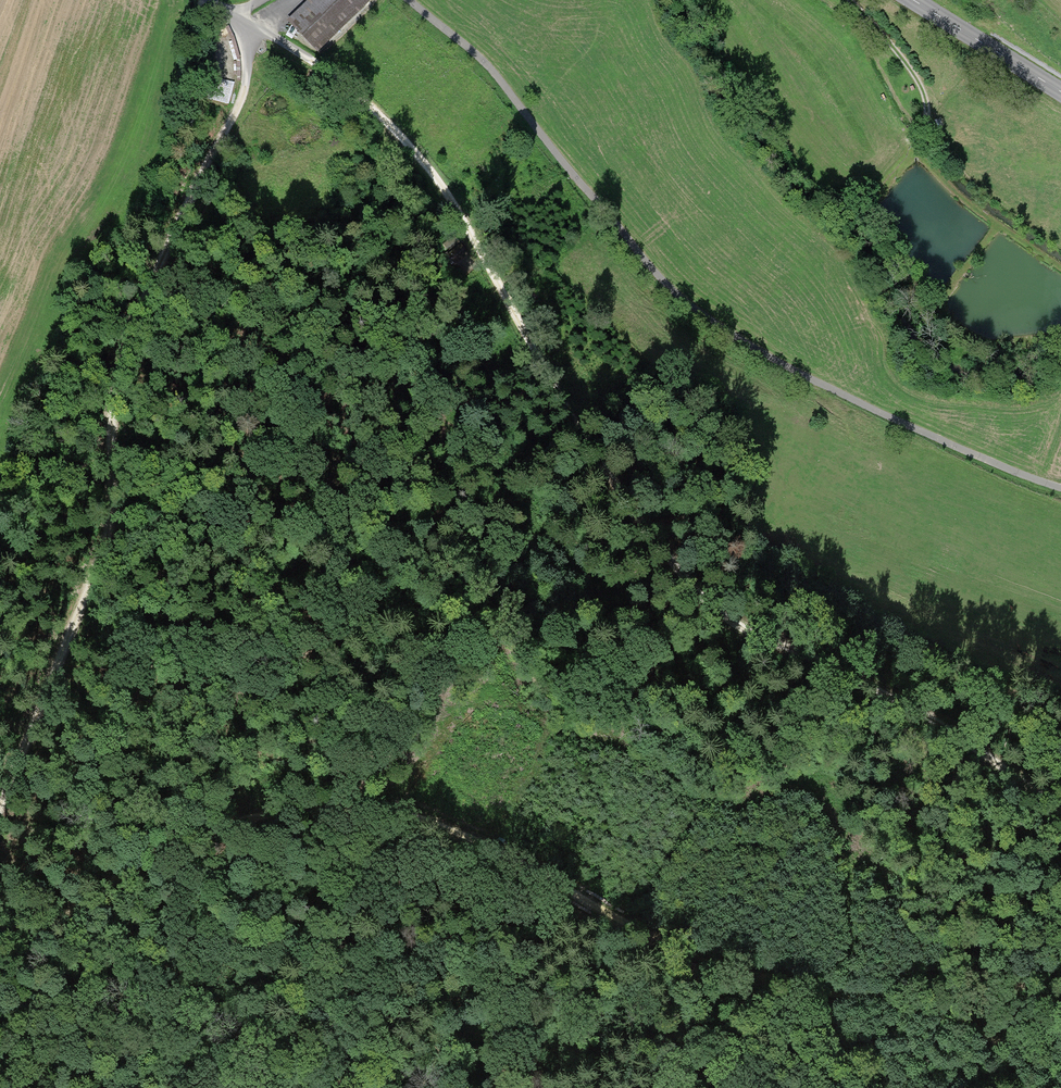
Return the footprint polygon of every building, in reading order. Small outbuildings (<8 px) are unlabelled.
[(287,27),(315,54),(364,5),(360,0),(313,0),(287,27)] [(458,249),(447,257),(453,265),(464,256),(458,249)]
